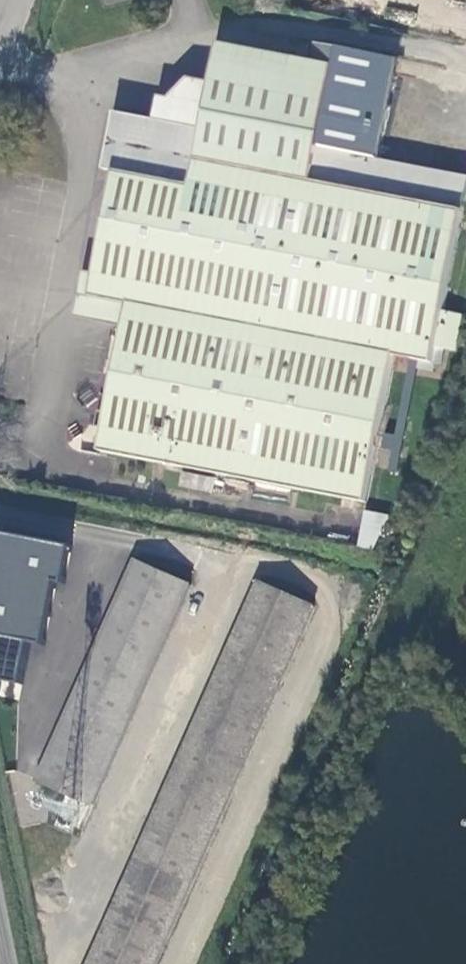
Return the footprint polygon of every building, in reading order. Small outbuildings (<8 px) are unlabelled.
[(319,43),(314,63),(333,67),(338,68),(326,135),(323,149),(342,153),(380,161),(400,60),(319,43)] [(217,64),(212,83),(194,79),(188,85),(172,99),(169,114),(166,125),(116,116),(105,172),(117,174),(94,303),(128,311),(110,417),(107,432),(103,455),(371,508),(400,360),(437,369),(442,348),(458,352),(465,317),(448,312),(465,217),(465,214),(412,202),(419,169),(380,161),(342,153),(323,149),(326,135),(338,68),(333,67),(314,63),(294,59),(221,46),(217,64)] [(96,430),(107,432),(110,417),(99,415),(96,430)] [(213,498),(216,483),(187,477),(185,493),(213,498)] [(376,557),(392,521),(369,516),(362,554),(376,557)] [(0,532),(0,681),(25,685),(30,642),(45,644),(55,583),(64,586),(74,546),(0,532)] [(94,803),(193,586),(135,561),(38,778),(94,803)] [(315,608),(258,583),(91,963),(158,963),(315,608)]
